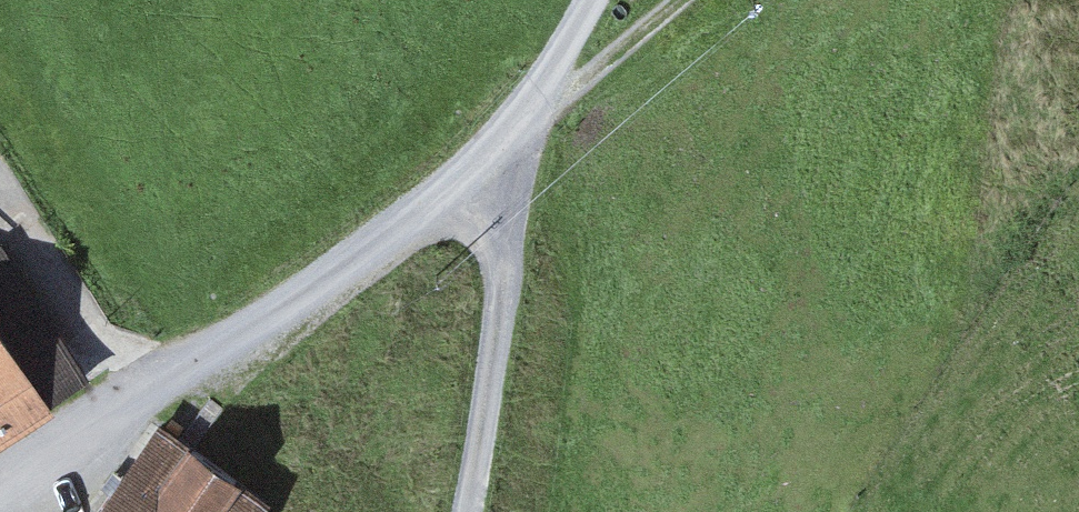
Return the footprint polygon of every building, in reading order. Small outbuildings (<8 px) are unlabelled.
[(0,270),(0,441),(79,391),(0,270)] [(268,509),(159,431),(99,511),(266,511),(268,509)]
